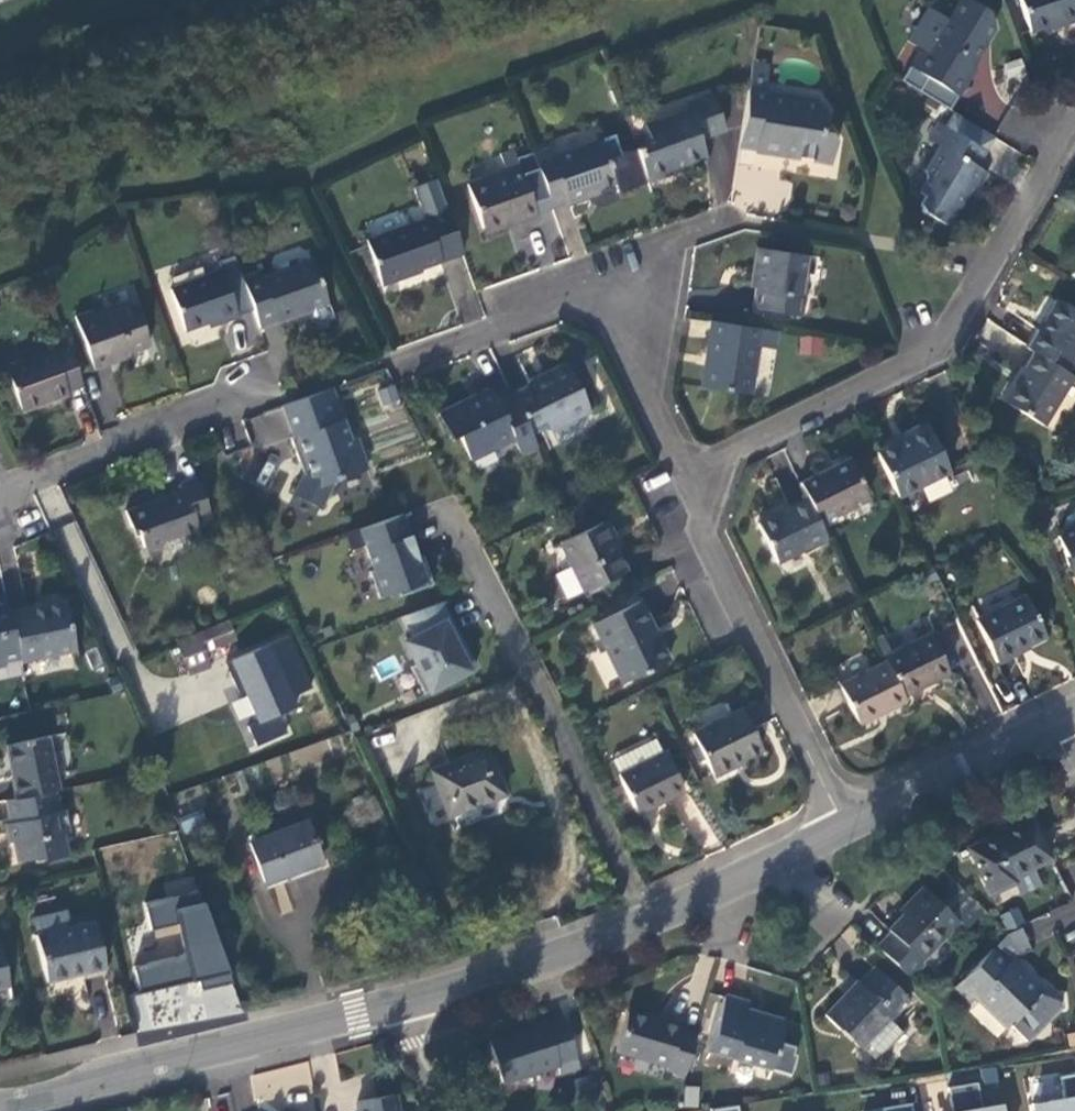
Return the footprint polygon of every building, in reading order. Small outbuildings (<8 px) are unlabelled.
[(958,97),(969,80),(965,77),(995,28),(989,13),(968,0),(959,0),(947,20),(928,8),(907,42),(920,49),(901,80),(920,92),(928,79),(958,97)] [(1031,34),(1048,28),(1048,25),(1058,21),(1060,28),(1074,23),(1074,0),(1019,0),(1031,34)] [(1050,31),(1060,28),(1058,21),(1048,25),(1048,28),(1050,31)] [(1022,58),(1002,63),(1007,81),(1027,75),(1022,58)] [(920,92),(950,110),(958,97),(928,79),(920,92)] [(766,91),(749,88),(740,146),(831,163),(836,139),(826,125),(828,112),(820,102),(766,94),(766,91)] [(636,148),(648,181),(672,172),(670,167),(705,154),(698,137),(726,128),(713,93),(685,102),(688,109),(645,124),(652,142),(636,148)] [(954,112),(945,126),(961,135),(970,122),(954,112)] [(993,137),(970,122),(961,135),(985,150),(993,137)] [(920,207),(947,223),(956,206),(959,207),(971,186),(976,189),(987,173),(974,165),(985,150),(961,135),(945,126),(940,123),(930,137),(942,144),(927,169),(929,177),(922,190),(928,194),(920,207)] [(533,152),(554,209),(567,205),(568,207),(588,199),(586,194),(615,182),(619,192),(648,181),(636,148),(620,154),(614,135),(553,158),(548,146),(533,152)] [(517,215),(520,222),(538,215),(520,168),(513,150),(500,154),(507,171),(469,186),(484,228),(517,215)] [(404,273),(463,251),(436,174),(411,183),(423,217),(366,239),(381,284),(405,275),(404,273)] [(486,234),(520,222),(517,215),(484,228),(486,234)] [(806,258),(760,250),(756,273),(752,273),(750,282),(740,281),(739,287),(758,290),(755,309),(803,318),(806,296),(802,296),(806,258)] [(240,275),(258,328),(276,321),(275,318),(306,308),(310,318),(317,322),(332,317),(311,258),(261,276),(258,269),(240,275)] [(170,288),(184,329),(219,317),(220,320),(237,314),(222,269),(170,288)] [(148,344),(132,300),(106,309),(93,309),(75,316),(94,369),(112,362),(110,358),(148,344)] [(1027,349),(1035,354),(1067,373),(1074,358),(1074,311),(1057,300),(1027,349)] [(776,348),(778,330),(755,326),(716,320),(709,354),(714,356),(709,388),(753,394),(760,346),(776,348)] [(798,336),(798,354),(823,355),(824,337),(798,336)] [(66,391),(82,385),(67,345),(52,350),(51,347),(6,365),(20,405),(38,399),(40,404),(68,394),(66,391)] [(1067,373),(1035,354),(1018,382),(1015,380),(1001,401),(1043,424),(1072,376),(1067,373)] [(581,359),(511,393),(531,434),(549,426),(550,429),(603,403),(581,359)] [(332,387),(282,405),(293,435),(290,436),(299,460),(306,458),(310,470),(304,472),(293,494),(320,507),(334,480),(367,468),(356,436),(350,438),(332,387)] [(531,434),(511,393),(494,401),(488,389),(438,413),(450,439),(459,435),(471,460),(513,439),(520,453),(537,445),(531,434)] [(876,453),(898,497),(948,472),(924,423),(902,434),(904,439),(894,444),(876,453)] [(892,439),(894,444),(904,439),(902,434),(892,439)] [(848,461),(800,485),(807,499),(819,525),(868,500),(848,461)] [(199,529),(215,524),(201,483),(184,489),(187,496),(129,516),(135,532),(142,535),(147,553),(154,557),(165,553),(169,546),(201,535),(199,529)] [(777,562),(826,538),(819,525),(807,499),(757,523),(777,562)] [(399,595),(432,584),(425,564),(421,565),(402,513),(359,528),(374,568),(369,570),(378,597),(397,591),(399,595)] [(1068,517),(1064,527),(1066,530),(1065,531),(1063,532),(1059,540),(1074,580),(1074,515),(1068,517)] [(561,539),(585,590),(626,569),(602,520),(561,539)] [(6,595),(0,596),(0,664),(7,662),(6,658),(19,655),(9,611),(6,595)] [(1044,634),(1026,595),(977,619),(997,661),(1015,653),(1013,649),(1044,634)] [(594,620),(623,681),(670,658),(641,598),(594,620)] [(19,655),(20,660),(75,647),(65,599),(9,611),(19,655)] [(441,601),(400,615),(411,637),(403,640),(415,662),(409,665),(422,693),(474,665),(464,645),(457,648),(452,638),(458,634),(441,601)] [(178,639),(189,671),(209,664),(204,650),(236,639),(230,622),(178,639)] [(883,656),(885,661),(902,695),(949,672),(929,632),(883,656)] [(289,637),(272,645),(295,697),(312,689),(289,637)] [(178,639),(161,644),(173,677),(189,671),(178,639)] [(270,642),(229,660),(257,723),(277,714),(298,705),(295,697),(272,645),(270,642)] [(859,723),(905,700),(902,695),(885,661),(839,683),(859,723)] [(733,760),(745,755),(763,747),(744,707),(695,730),(716,775),(736,765),(733,760)] [(249,727),(258,747),(285,735),(277,714),(257,723),(249,727)] [(56,789),(59,789),(47,735),(6,744),(16,798),(56,789)] [(614,762),(638,812),(684,790),(666,751),(664,753),(658,740),(614,762)] [(429,772),(447,816),(503,794),(486,750),(429,772)] [(748,762),(745,755),(733,760),(736,765),(737,767),(748,762)] [(60,808),(56,789),(16,798),(6,800),(18,859),(44,854),(44,857),(69,852),(65,831),(71,830),(66,807),(60,808)] [(1031,818),(969,848),(992,894),(1015,883),(1013,879),(1052,859),(1031,818)] [(249,842),(265,885),(322,864),(306,821),(249,842)] [(164,851),(160,835),(125,843),(129,859),(164,851)] [(877,947),(911,979),(926,962),(922,958),(958,918),(923,886),(907,903),(909,905),(888,929),(891,931),(877,947)] [(1007,932),(1025,923),(1017,907),(999,915),(1007,932)] [(35,931),(45,979),(104,965),(93,918),(35,931)] [(114,931),(131,1008),(186,996),(188,1005),(198,1002),(187,959),(141,969),(139,961),(152,958),(147,936),(136,938),(133,927),(114,931)] [(1031,947),(1022,927),(1006,934),(997,944),(1013,960),(1019,954),(1031,947)] [(1013,960),(997,944),(953,989),(969,1004),(978,995),(1011,1025),(1012,1024),(1042,993),(1040,991),(1010,963),(1013,960)] [(891,1021),(896,1016),(910,1001),(875,968),(860,984),(857,988),(860,991),(850,1001),(847,999),(829,1019),(844,1033),(850,1032),(862,1044),(867,1047),(881,1060),(906,1036),(899,1027),(891,1021)] [(857,988),(860,984),(850,975),(846,979),(857,988)] [(1048,984),(1040,991),(1042,993),(1012,1024),(1029,1040),(1063,1005),(1062,997),(1048,984)] [(725,997),(709,1054),(772,1071),(787,1021),(763,1014),(762,1019),(746,1014),(749,1004),(725,997)] [(667,1072),(685,1076),(698,1033),(681,1028),(682,1023),(663,1018),(661,1022),(649,1018),(628,1012),(617,1054),(669,1067),(667,1072)] [(903,1023),(896,1016),(891,1021),(899,1027),(903,1023)] [(566,1022),(491,1046),(502,1085),(558,1068),(560,1075),(581,1069),(566,1022)] [(1028,1105),(1029,1110),(1074,1110),(1074,1075),(1060,1077),(1065,1099),(1028,1105)] [(1033,1099),(1061,1095),(1059,1076),(1031,1079),(1033,1099)] [(1002,1105),(980,1107),(977,1083),(949,1087),(953,1110),(1003,1110),(1002,1105)] [(390,1091),(353,1099),(356,1110),(394,1110),(390,1091)]
